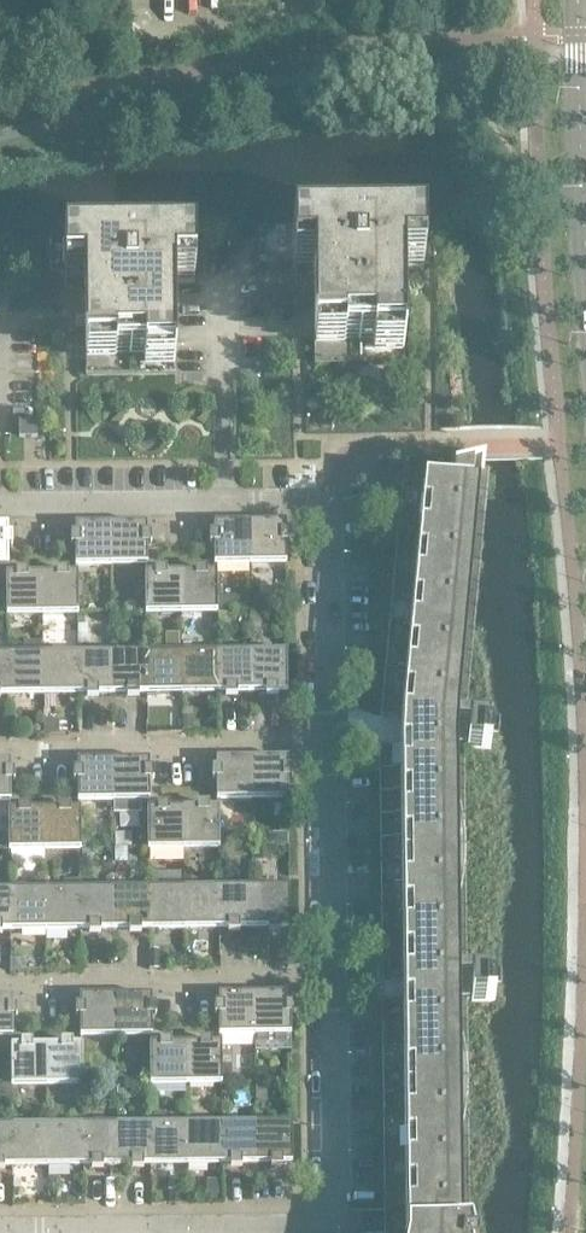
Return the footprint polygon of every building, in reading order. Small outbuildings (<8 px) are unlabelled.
[(404,362),(403,271),(424,271),(423,228),(258,229),(259,261),(301,261),(314,261),(315,363),(404,362)] [(175,376),(174,285),(195,285),(194,242),(49,243),(49,275),(71,275),(84,275),(85,312),(86,377),(175,376)] [(37,438),(37,422),(19,422),(19,438),(37,438)] [(462,746),(467,746),(467,748),(491,750),(493,726),(470,724),(463,723),(479,469),(454,478),(453,488),(405,484),(383,717),(404,719),(402,745),(382,745),(384,980),(405,980),(405,991),(405,1000),(385,1000),(387,1232),(471,1232),(470,1231),(467,1231),(465,1001),(472,1001),(472,1002),(495,1001),(495,977),(472,977),(465,978),(462,746)] [(250,565),(250,524),(214,525),(214,534),(210,534),(210,545),(214,545),(214,565),(250,565)] [(286,564),(286,544),(290,544),(290,533),(286,533),(286,524),(250,524),(250,565),(286,564)] [(112,566),(111,526),(75,526),(75,536),(71,536),(71,546),(75,546),(76,566),(112,566)] [(147,566),(147,546),(152,546),(151,535),(147,535),(147,526),(111,526),(112,566),(147,566)] [(8,547),(13,547),(13,536),(8,536),(8,527),(0,527),(0,567),(9,567),(8,547)] [(217,614),(217,574),(207,574),(207,569),(195,569),(196,574),(181,574),(182,614),(217,614)] [(182,614),(181,574),(167,574),(167,570),(155,570),(155,574),(145,574),(146,614),(182,614)] [(43,615),(42,575),(28,576),(28,571),(16,571),(16,576),(6,576),(7,616),(43,615)] [(78,615),(78,575),(68,575),(68,571),(57,571),(57,575),(42,575),(43,615),(78,615)] [(252,693),(252,653),(217,654),(217,694),(226,694),(226,698),(238,698),(237,694),(252,693)] [(288,693),(287,653),(252,653),(252,693),(267,693),(267,698),(277,697),(277,693),(288,693)] [(148,695),(147,654),(113,655),(113,695),(128,695),(128,699),(139,699),(139,695),(148,695)] [(183,694),(182,654),(147,654),(148,695),(183,694)] [(217,694),(217,654),(182,654),(183,694),(217,694)] [(78,695),(78,655),(43,656),(44,696),(78,695)] [(113,695),(113,655),(78,655),(78,695),(87,695),(87,699),(99,699),(99,695),(113,695)] [(9,656),(0,656),(0,696),(9,696),(9,656)] [(44,696),(43,656),(9,656),(9,696),(44,696)] [(253,800),(252,760),(217,760),(217,770),(212,770),(212,780),(217,780),(217,800),(253,800)] [(289,800),(288,780),(293,780),(293,769),(288,769),(288,760),(252,760),(253,800),(289,800)] [(114,801),(114,761),(78,762),(78,771),(73,771),(73,782),(78,782),(78,802),(114,801)] [(150,801),(150,781),(154,781),(154,770),(149,770),(149,761),(114,761),(114,801),(150,801)] [(11,782),(15,782),(15,772),(11,772),(10,763),(0,763),(0,803),(11,803),(11,782)] [(184,849),(184,809),(169,810),(169,805),(158,805),(158,810),(148,810),(148,850),(184,849)] [(220,849),(219,809),(209,809),(209,805),(198,805),(198,809),(184,809),(184,849),(220,849)] [(81,851),(80,811),(70,811),(70,806),(59,806),(59,811),(45,811),(45,851),(81,851)] [(45,851),(45,811),(30,811),(30,807),(19,807),(19,811),(9,811),(9,851),(45,851)] [(220,929),(219,889),(185,890),(185,930),(220,929)] [(254,929),(254,889),(219,889),(220,929),(229,929),(229,934),(240,933),(240,929),(254,929)] [(290,929),(290,889),(254,889),(254,929),(269,929),(269,933),(279,933),(279,929),(290,929)] [(116,930),(115,890),(80,891),(81,931),(90,931),(90,935),(101,935),(101,931),(116,930)] [(150,930),(150,890),(115,890),(116,930),(130,930),(130,935),(141,934),(141,930),(150,930)] [(185,930),(185,890),(150,890),(150,930),(185,930)] [(11,891),(0,892),(0,936),(2,936),(2,932),(11,931),(11,891)] [(46,931),(46,891),(11,891),(11,931),(46,931)] [(81,931),(80,891),(46,891),(46,931),(81,931)] [(291,1035),(291,1015),(295,1015),(295,1004),(291,1004),(291,995),(255,996),(255,1036),(291,1035)] [(255,1036),(255,996),(219,996),(219,1005),(215,1005),(215,1016),(219,1016),(219,1036),(255,1036)] [(116,1037),(116,997),(80,997),(80,1007),(76,1007),(76,1017),(80,1017),(80,1037),(116,1037)] [(152,1037),(152,1017),(156,1016),(156,1006),(152,1006),(152,997),(116,997),(116,1037),(152,1037)] [(13,1018),(18,1018),(17,1007),(13,1007),(13,998),(0,998),(0,1038),(13,1038),(13,1018)] [(222,1085),(222,1045),(212,1045),(212,1040),(200,1040),(200,1045),(186,1045),(186,1085),(222,1085)] [(186,1085),(186,1045),(171,1045),(171,1041),(160,1041),(160,1045),(150,1045),(150,1085),(186,1085)] [(47,1086),(47,1046),(32,1047),(32,1042),(21,1042),(21,1047),(11,1047),(12,1087),(47,1086)] [(83,1086),(83,1046),(73,1046),(73,1042),(61,1042),(61,1046),(47,1046),(47,1086),(83,1086)] [(257,1164),(256,1124),(222,1125),(222,1165),(231,1165),(231,1169),(242,1169),(242,1165),(257,1164)] [(292,1164),(292,1124),(256,1124),(257,1164),(271,1164),(271,1169),(283,1168),(283,1164),(292,1164)] [(153,1165),(152,1125),(117,1126),(118,1166),(132,1166),(132,1170),(144,1170),(144,1166),(153,1165)] [(187,1165),(187,1125),(152,1125),(153,1165),(187,1165)] [(222,1165),(222,1125),(187,1125),(187,1165),(222,1165)] [(48,1167),(48,1126),(13,1127),(14,1167),(48,1167)] [(83,1166),(83,1126),(48,1126),(48,1167),(83,1166)] [(118,1166),(117,1126),(83,1126),(83,1166),(92,1166),(92,1170),(103,1170),(103,1166),(118,1166)] [(13,1127),(0,1127),(0,1171),(5,1171),(5,1167),(14,1167),(13,1127)]
